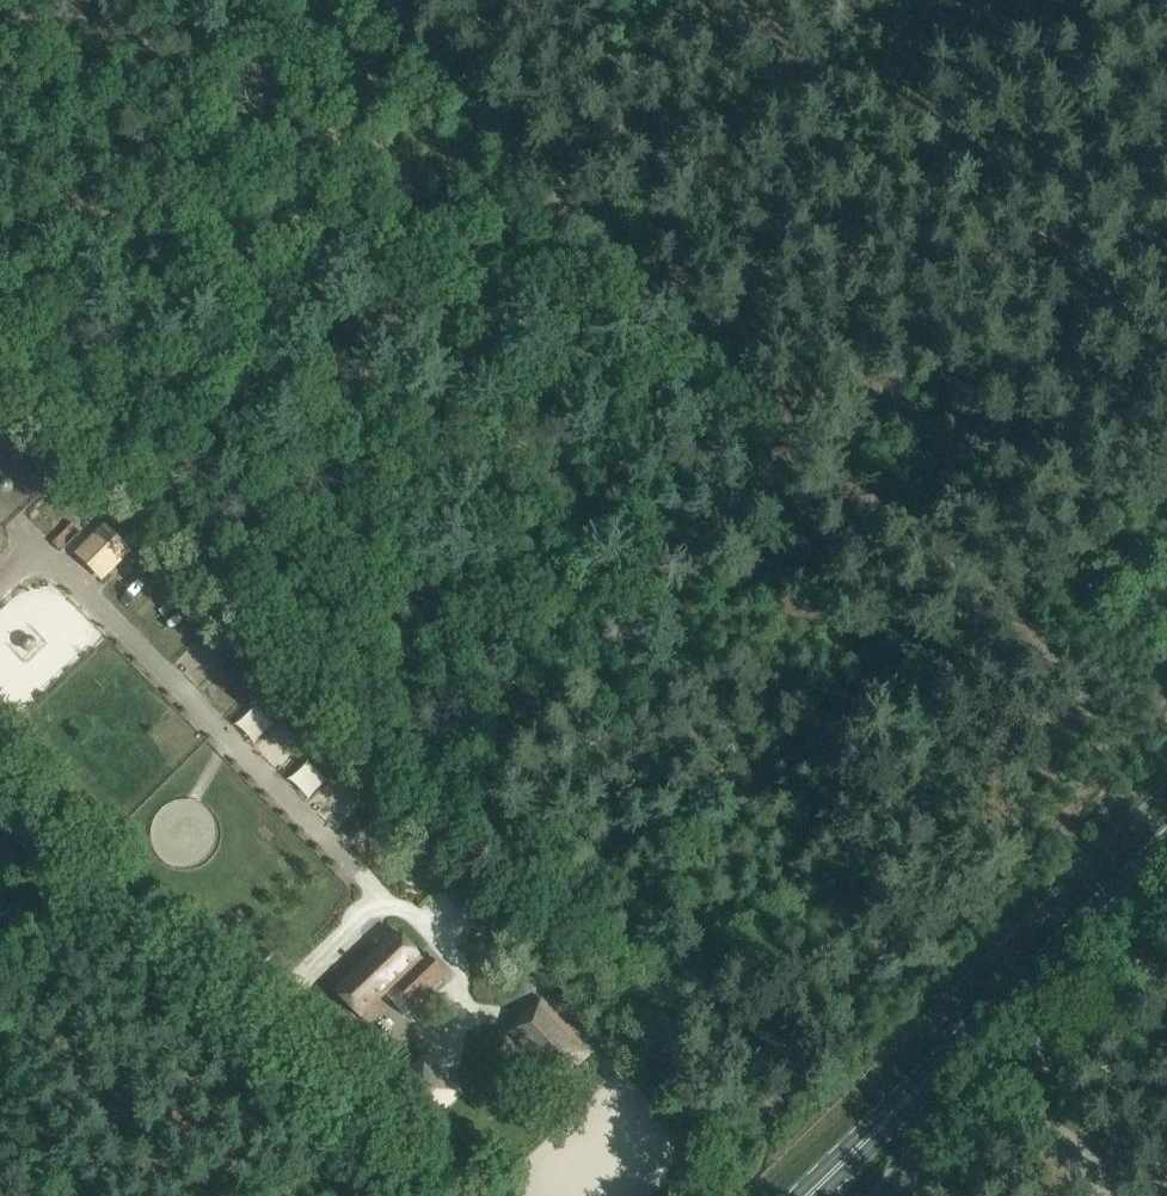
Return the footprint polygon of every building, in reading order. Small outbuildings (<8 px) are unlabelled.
[(116,533),(108,541),(87,561),(103,577),(124,556),(118,551),(127,543),(116,533)] [(440,965),(428,952),(422,958),(396,931),(334,990),(361,1018),(386,995),(397,1007),(440,965)] [(537,1012),(526,1023),(511,1037),(553,1080),(578,1055),(582,1059),(600,1042),(552,991),(533,1008),(537,1012)] [(400,1083),(432,1117),(458,1092),(426,1058),(400,1083)]
